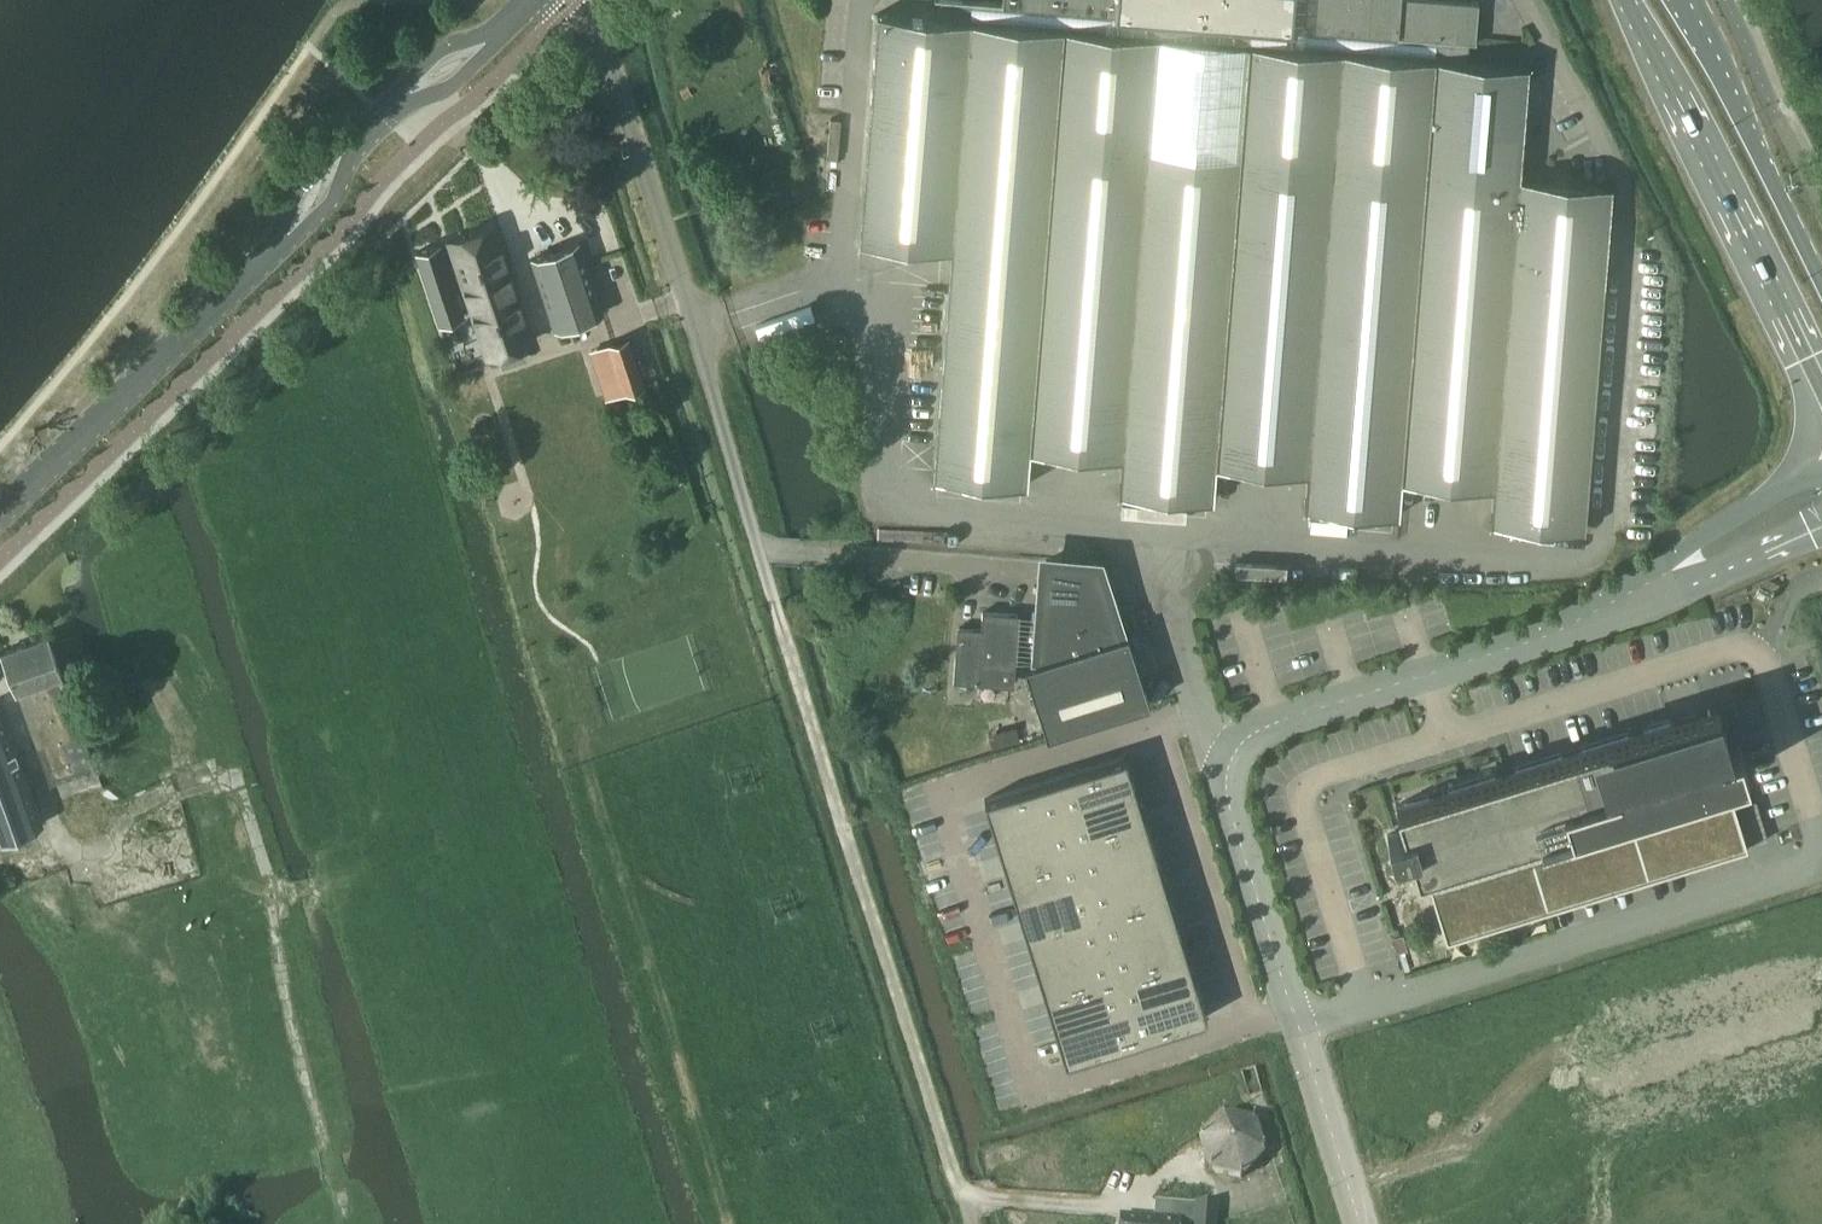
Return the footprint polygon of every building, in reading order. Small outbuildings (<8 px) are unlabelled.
[(1216,463),(1308,470),(1306,505),(1399,513),(1402,478),(1494,485),(1492,520),(1585,528),(1613,183),(1521,176),(1530,64),(1465,59),(1467,39),(1476,40),(1479,0),(1474,0),(1004,0),(1003,1),(990,0),(944,0),(943,17),(879,12),(860,241),(953,248),(934,475),(1028,483),(1031,448),(1123,455),(1120,490),(1214,498),(1216,463)] [(442,242),(417,250),(440,322),(465,314),(464,310),(472,307),(488,355),(499,351),(504,365),(527,357),(522,343),(534,340),(496,224),(450,240),(457,261),(449,264),(442,242)] [(580,241),(532,257),(556,328),(603,312),(580,241)] [(629,338),(611,344),(626,390),(645,384),(629,338)] [(1039,659),(1119,634),(1097,564),(1047,560),(1039,659)] [(983,611),(982,628),(959,626),(955,679),(979,681),(979,678),(1010,680),(1012,666),(1015,666),(1019,613),(983,611)] [(1039,659),(1025,663),(1048,733),(1150,701),(1128,631),(1119,634),(1039,659)] [(3,652),(51,781),(67,775),(67,776),(94,766),(46,636),(8,650),(3,652)] [(1394,854),(1410,849),(1418,873),(1426,871),(1447,937),(1769,837),(1757,799),(1736,805),(1727,777),(1748,771),(1740,744),(1719,750),(1715,736),(1727,732),(1718,705),(1397,804),(1404,829),(1387,834),(1394,854)] [(44,827),(0,708),(0,843),(44,827)] [(1017,726),(1004,729),(1008,743),(1021,739),(1017,726)] [(1136,787),(1126,754),(1056,776),(1066,809),(1136,787)] [(1056,776),(985,798),(995,830),(1066,809),(1056,776)] [(1147,819),(1136,787),(1066,809),(1076,841),(1147,819)] [(1066,809),(995,830),(1006,863),(1076,841),(1066,809)] [(1157,852),(1147,819),(1076,841),(1086,874),(1157,852)] [(1076,841),(1006,863),(1016,896),(1086,874),(1076,841)] [(1167,885),(1157,852),(1086,874),(1096,907),(1167,885)] [(1086,874),(1016,896),(1026,929),(1096,907),(1086,874)] [(1177,918),(1167,885),(1096,907),(1107,940),(1177,918)] [(1096,907),(1026,929),(1036,961),(1107,940),(1096,907)] [(1187,950),(1177,918),(1107,940),(1117,972),(1187,950)] [(1403,933),(1394,936),(1398,951),(1408,948),(1403,933)] [(1107,940),(1036,961),(1046,994),(1117,972),(1107,940)] [(1197,983),(1187,950),(1117,972),(1127,1005),(1197,983)] [(1405,950),(1399,952),(1405,971),(1411,970),(1405,950)] [(1117,972),(1046,994),(1056,1027),(1127,1005),(1117,972)] [(1208,1016),(1197,983),(1127,1005),(1137,1038),(1208,1016)] [(1127,1005),(1056,1027),(1067,1060),(1137,1038),(1127,1005)] [(1155,1203),(1153,1221),(1120,1218),(1120,1223),(1214,1223),(1215,1208),(1155,1203)]
